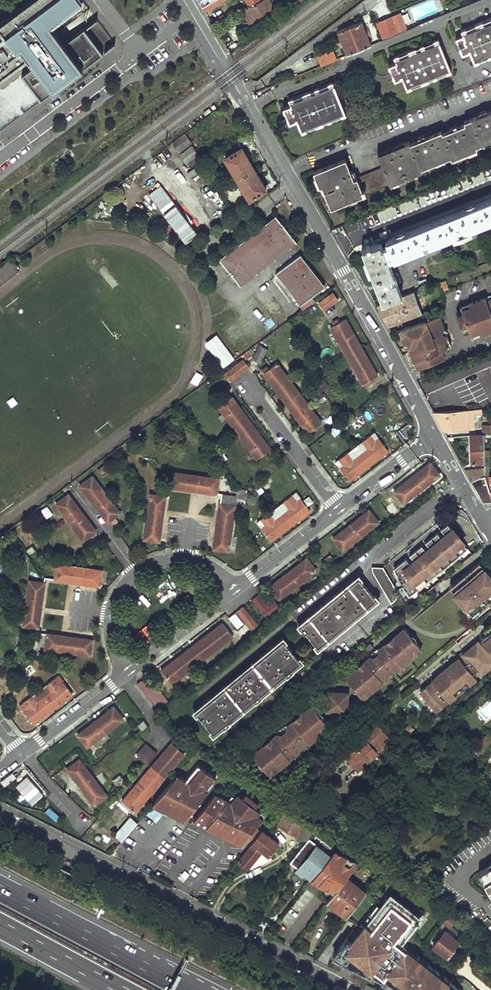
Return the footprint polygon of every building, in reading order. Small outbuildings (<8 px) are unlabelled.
[(0,37),(0,69),(4,74),(27,57),(31,62),(34,66),(22,76),(40,100),(103,53),(84,28),(64,44),(59,38),(50,26),(84,1),(83,0),(30,0),(0,23),(0,29),(4,34),(0,37)] [(205,12),(225,0),(215,0),(202,7),(205,12)] [(249,22),(274,7),(270,0),(260,0),(250,5),(242,10),(249,22)] [(402,13),(391,16),(374,22),(380,40),(408,29),(402,13)] [(475,61),(490,54),(490,16),(461,30),(463,34),(455,37),(462,52),(469,49),(475,61)] [(371,44),(363,23),(338,32),(347,54),(371,44)] [(232,37),(223,42),(230,54),(231,53),(238,47),(232,37)] [(401,75),(407,88),(450,70),(437,38),(393,57),(395,62),(389,65),(395,78),(401,75)] [(332,47),(316,55),(320,65),(337,57),(332,47)] [(295,112),(304,131),(345,112),(331,80),(289,100),(291,104),(283,108),(287,116),(295,112)] [(329,205),(420,169),(419,167),(450,155),(451,157),(473,147),(473,145),(490,138),(490,108),(463,120),(464,123),(441,131),(440,129),(409,142),(408,139),(377,152),(382,164),(352,175),(344,155),(312,168),(318,183),(320,182),(329,205)] [(189,143),(184,134),(172,143),(178,151),(189,143)] [(196,154),(192,147),(181,155),(185,162),(196,154)] [(224,159),(237,180),(254,169),(242,149),(224,159)] [(237,180),(248,199),(265,187),(254,169),(237,180)] [(370,248),(370,246),(366,247),(367,250),(362,251),(382,303),(402,296),(389,263),(490,224),(490,202),(370,248)] [(277,218),(220,261),(239,285),(295,242),(277,218)] [(323,288),(298,256),(276,273),(301,304),(300,305),(303,309),(314,301),(311,297),(323,288)] [(0,266),(0,284),(19,270),(11,258),(0,266)] [(447,281),(440,283),(443,292),(450,289),(447,281)] [(379,306),(388,326),(422,313),(414,292),(379,306)] [(335,295),(322,305),(326,310),(339,301),(335,295)] [(461,311),(490,300),(490,296),(460,307),(461,311)] [(456,318),(460,328),(461,327),(461,328),(467,326),(470,336),(490,328),(490,300),(461,311),(463,315),(456,318)] [(420,351),(422,357),(441,350),(447,348),(445,342),(447,336),(445,335),(442,333),(443,329),(444,328),(439,315),(430,319),(427,317),(425,320),(401,329),(408,346),(409,349),(411,354),(420,351)] [(341,324),(338,318),(332,321),(336,327),(341,324)] [(336,327),(333,329),(363,384),(377,377),(346,321),(341,324),(336,327)] [(470,336),(472,339),(490,332),(490,328),(470,336)] [(401,329),(398,331),(405,347),(408,346),(401,329)] [(217,336),(207,343),(223,366),(233,358),(217,336)] [(267,349),(259,345),(252,359),(260,362),(267,349)] [(441,350),(422,357),(421,358),(422,360),(420,364),(421,367),(445,359),(441,350)] [(420,351),(411,354),(412,357),(413,360),(422,357),(420,351)] [(421,358),(422,357),(413,360),(416,369),(421,367),(420,364),(422,360),(421,358)] [(243,359),(224,374),(229,381),(249,366),(243,359)] [(265,373),(264,373),(303,424),(315,414),(276,364),(269,369),(265,373)] [(232,397),(220,407),(257,458),(270,448),(232,397)] [(481,409),(434,412),(444,431),(475,429),(474,415),(481,415),(481,409)] [(347,454),(337,462),(349,479),(387,452),(374,434),(363,442),(364,443),(348,454),(347,454)] [(472,436),(472,464),(485,464),(484,435),(472,436)] [(431,462),(396,489),(404,500),(440,473),(431,462)] [(466,471),(472,481),(485,474),(485,470),(466,471)] [(176,472),(174,487),(217,492),(219,478),(176,472)] [(483,501),(490,501),(490,496),(488,488),(490,488),(490,482),(486,480),(485,474),(472,481),(483,501)] [(92,477),(81,485),(109,521),(120,512),(92,477)] [(271,486),(266,479),(253,489),(258,496),(271,486)] [(268,513),(257,521),(270,539),(308,511),(295,493),(283,502),(284,503),(269,514),(268,513)] [(152,494),(146,538),(160,540),(167,496),(152,494)] [(69,495),(57,503),(84,540),(96,531),(69,495)] [(222,495),(215,548),(229,550),(237,497),(222,495)] [(392,503),(386,508),(391,515),(397,509),(392,503)] [(369,510),(335,536),(344,547),(378,521),(369,510)] [(467,547),(450,525),(449,526),(443,531),(439,534),(427,543),(423,546),(411,555),(400,564),(410,577),(408,579),(414,588),(467,547)] [(427,543),(439,534),(437,531),(425,540),(427,543)] [(411,555),(423,546),(420,543),(409,553),(411,555)] [(309,557),(275,584),(283,595),(318,568),(309,557)] [(455,581),(458,585),(452,590),(464,608),(466,606),(474,615),(489,602),(490,600),(490,572),(488,568),(486,570),(479,561),(455,581)] [(58,565),(56,580),(100,585),(102,570),(58,565)] [(382,567),(370,568),(370,571),(390,603),(394,600),(395,598),(396,596),(396,593),(395,591),(394,587),(382,567)] [(358,577),(300,625),(317,647),(343,625),(345,627),(351,623),(349,621),(375,599),(358,577)] [(31,581),(24,625),(37,627),(44,583),(31,581)] [(449,586),(452,590),(458,585),(455,581),(449,586)] [(269,586),(263,591),(272,601),(278,597),(269,586)] [(261,592),(255,597),(271,616),(284,605),(279,598),(271,605),(261,592)] [(247,605),(240,611),(248,620),(238,628),(246,637),(262,623),(247,605)] [(239,612),(233,616),(240,624),(245,620),(239,612)] [(227,621),(167,667),(176,680),(236,633),(227,621)] [(379,652),(380,652),(374,657),(373,656),(372,656),(371,656),(369,656),(345,677),(351,685),(352,684),(356,690),(362,698),(382,681),(381,680),(388,674),(386,672),(391,667),(394,669),(400,664),(401,665),(421,648),(415,641),(410,635),(404,627),(380,647),(380,648),(379,648),(379,649),(379,650),(379,651),(379,652)] [(487,632),(490,635),(484,640),(483,639),(480,642),(478,640),(465,651),(463,649),(462,650),(463,652),(459,656),(457,654),(456,655),(458,657),(420,689),(437,709),(476,676),(473,672),(477,669),(481,672),(490,664),(490,629),(487,632)] [(47,634),(46,648),(88,654),(90,640),(47,634)] [(39,638),(30,637),(29,646),(38,646),(39,638)] [(282,639),(196,710),(213,731),(221,724),(223,727),(230,722),(228,719),(252,699),(255,701),(262,696),(259,693),(284,673),(286,676),(293,670),(290,668),(300,660),(282,639)] [(35,671),(30,664),(17,675),(22,682),(35,671)] [(31,696),(20,705),(33,721),(70,693),(57,676),(46,684),(47,685),(31,697),(31,696)] [(150,676),(138,685),(157,710),(169,701),(150,676)] [(340,711),(346,706),(347,692),(334,691),(328,696),(327,710),(340,711)] [(317,712),(311,705),(287,725),(286,726),(286,727),(286,728),(286,729),(287,730),(281,735),(280,734),(279,734),(279,733),(278,733),(277,733),(277,734),(276,734),(252,754),(258,762),(259,761),(263,767),(269,775),(289,758),(288,757),(295,751),(293,749),(299,744),(301,747),(307,741),(308,742),(328,725),(322,718),(317,713),(317,712)] [(117,707),(82,735),(92,746),(126,719),(117,707)] [(391,740),(373,719),(365,726),(348,740),(352,746),(345,751),(344,753),(350,761),(357,770),(370,759),(368,756),(375,750),(376,752),(391,740)] [(145,720),(139,725),(143,731),(150,725),(145,720)] [(483,736),(471,746),(478,755),(490,744),(483,736)] [(175,742),(127,799),(138,809),(186,751),(175,742)] [(147,743),(139,753),(150,763),(159,753),(147,743)] [(375,750),(368,756),(370,759),(377,753),(376,752),(375,750)] [(84,759),(73,768),(101,802),(112,793),(84,759)] [(175,776),(153,804),(185,819),(207,792),(204,791),(215,777),(196,766),(185,781),(175,776)] [(125,772),(118,777),(123,784),(130,778),(125,772)] [(235,791),(229,798),(231,800),(237,792),(235,791)] [(215,792),(192,821),(240,845),(262,816),(258,813),(259,810),(254,806),(243,798),(242,797),(237,792),(231,800),(229,798),(215,792)] [(245,793),(242,797),(243,798),(254,806),(257,802),(245,793)] [(337,816),(345,808),(341,802),(332,810),(337,816)] [(290,832),(298,820),(286,813),(278,825),(290,832)] [(129,818),(115,834),(122,840),(136,823),(129,818)] [(305,825),(298,820),(290,832),(297,837),(305,825)] [(252,845),(239,861),(247,869),(261,852),(268,858),(279,845),(261,830),(251,844),(252,845)] [(308,840),(289,863),(297,869),(302,863),(304,860),(311,866),(309,869),(316,874),(330,856),(308,840)] [(359,861),(336,849),(330,856),(316,874),(311,880),(334,893),(346,878),(359,861)] [(304,860),(302,863),(309,869),(311,866),(304,860)] [(476,870),(490,893),(490,860),(476,870)] [(189,874),(184,871),(180,876),(185,879),(189,874)] [(334,893),(327,901),(346,917),(365,893),(346,878),(334,893)] [(457,984),(444,974),(441,977),(437,974),(440,970),(417,953),(416,955),(399,943),(399,938),(404,931),(407,933),(420,916),(389,893),(380,906),(373,915),(371,917),(366,923),(365,925),(360,931),(352,941),(347,937),(333,955),(342,961),(345,958),(359,969),(363,964),(371,970),(372,969),(383,977),(384,975),(391,980),(390,982),(398,988),(402,989),(460,989),(460,988),(457,984)] [(369,912),(373,915),(380,906),(376,902),(369,912)] [(449,913),(440,925),(445,929),(455,916),(449,913)] [(363,920),(366,923),(371,917),(367,914),(363,920)] [(360,931),(365,925),(361,922),(356,928),(360,931)] [(456,938),(445,929),(432,945),(447,956),(452,948),(450,946),(456,938)] [(416,955),(417,953),(407,945),(408,943),(403,940),(408,934),(407,933),(404,931),(399,938),(399,943),(416,955)] [(342,961),(359,969),(345,958),(342,961)] [(363,964),(359,969),(369,974),(371,970),(363,964)] [(381,980),(398,988),(390,982),(391,980),(384,975),(383,977),(381,980)]
